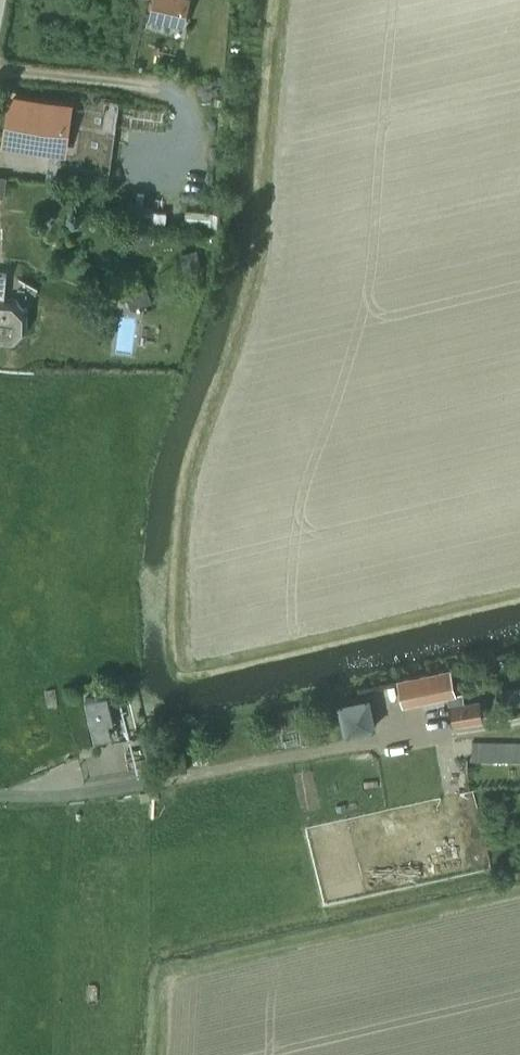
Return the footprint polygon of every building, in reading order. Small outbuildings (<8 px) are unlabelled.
[(148,18),(183,26),(189,0),(152,0),(148,18)] [(12,99),(6,142),(62,150),(68,107),(12,99)] [(126,219),(152,221),(153,207),(127,205),(126,219)] [(211,225),(212,211),(185,209),(184,223),(211,225)] [(180,275),(200,270),(197,259),(177,264),(180,275)] [(145,283),(124,289),(130,308),(151,302),(145,283)] [(15,342),(27,330),(28,311),(16,299),(0,299),(0,341),(15,342)] [(402,705),(446,696),(456,694),(451,668),(397,679),(402,705)] [(113,718),(110,704),(107,692),(85,697),(95,738),(111,734),(107,719),(113,718)] [(345,732),(373,726),(375,726),(369,696),(339,703),(345,732)] [(479,700),(449,705),(452,724),(481,719),(483,719),(479,700)] [(473,740),(473,757),(519,758),(519,741),(473,740)]
